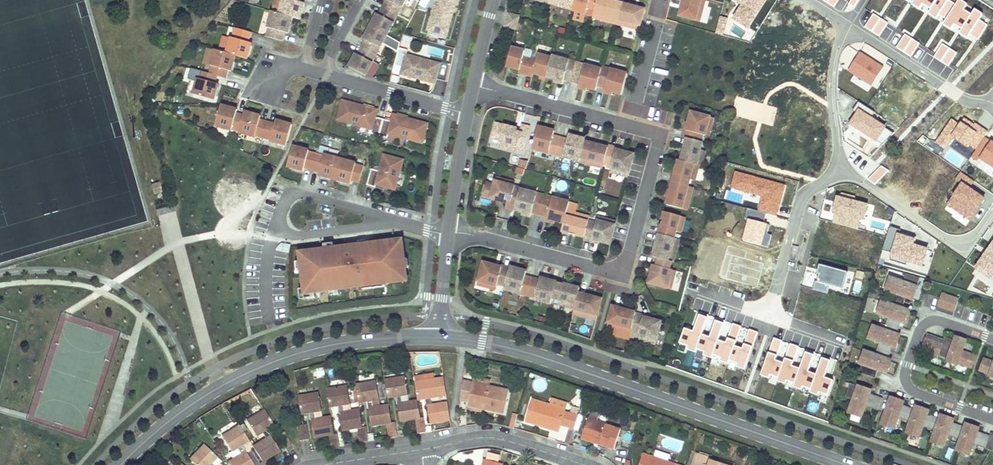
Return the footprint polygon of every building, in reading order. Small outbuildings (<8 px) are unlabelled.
[(268,8),(275,9),(277,0),(270,0),(268,8)] [(296,0),(277,0),(275,9),(274,12),(288,16),(295,18),(300,2),(296,1),(296,0)] [(383,7),(397,14),(401,7),(402,7),(406,0),(386,0),(383,7)] [(456,0),(435,0),(427,30),(447,35),(456,0)] [(559,1),(557,5),(573,9),(576,0),(559,0),(559,1)] [(584,0),(576,0),(573,9),(573,11),(580,13),(584,0)] [(597,0),(584,0),(580,13),(593,16),(597,0)] [(608,0),(597,0),(593,16),(593,17),(603,20),(608,0)] [(621,3),(609,0),(608,0),(603,20),(608,22),(610,18),(617,20),(621,3)] [(699,21),(703,5),(683,0),(679,15),(699,21)] [(765,0),(737,0),(741,3),(733,17),(749,27),(765,0)] [(914,4),(922,9),(925,5),(932,10),(938,0),(917,0),(914,4)] [(930,14),(938,19),(941,15),(948,20),(957,5),(949,0),(939,0),(930,14)] [(961,1),(945,25),(953,30),(956,26),(963,30),(972,16),(964,11),(968,5),(961,1)] [(629,27),(634,7),(621,3),(617,20),(625,22),(624,26),(629,27)] [(397,14),(383,7),(379,15),(377,14),(370,26),(387,35),(394,23),(393,22),(397,14)] [(639,30),(645,10),(634,7),(629,27),(639,30)] [(897,20),(906,25),(908,22),(921,29),(925,21),(903,9),(897,20)] [(261,35),(277,39),(279,31),(283,32),(288,16),(274,12),(267,10),(262,26),(264,26),(261,35)] [(976,11),(961,35),(969,40),(971,36),(979,41),(988,26),(980,21),(983,15),(976,11)] [(509,13),(504,28),(516,31),(520,16),(509,13)] [(886,22),(873,14),(865,27),(878,35),(886,22)] [(722,34),(727,18),(720,16),(716,32),(722,34)] [(365,40),(361,47),(376,55),(380,48),(387,35),(370,26),(363,39),(365,40)] [(248,42),(251,32),(235,28),(232,37),(231,37),(226,52),(236,55),(247,58),(252,43),(248,42)] [(926,28),(918,38),(930,47),(938,37),(926,28)] [(918,44),(905,35),(897,47),(909,56),(918,44)] [(398,49),(401,41),(392,38),(389,46),(398,49)] [(956,52),(943,44),(934,57),(948,65),(956,52)] [(210,65),(215,49),(208,47),(203,63),(210,65)] [(372,62),(376,55),(361,47),(358,54),(356,53),(349,67),(366,76),(373,62),(372,62)] [(525,74),(530,59),(523,57),(524,51),(512,47),(506,67),(519,70),(518,72),(525,74)] [(408,50),(399,48),(394,65),(402,67),(400,74),(435,83),(440,64),(406,54),(408,50)] [(231,71),(236,55),(226,52),(215,49),(210,65),(212,66),(210,73),(217,75),(225,77),(227,70),(231,71)] [(883,66),(861,52),(849,71),(871,85),(883,66)] [(543,76),(548,57),(538,55),(536,61),(530,59),(525,74),(533,76),(534,74),(543,76)] [(566,80),(571,61),(568,60),(568,63),(560,61),(561,59),(552,56),(551,58),(546,77),(545,80),(562,84),(564,80),(566,80)] [(934,68),(937,63),(925,56),(922,62),(934,68)] [(546,77),(551,58),(548,57),(543,76),(546,77)] [(571,82),(577,63),(571,61),(566,80),(571,82)] [(588,89),(594,67),(592,67),(592,69),(584,67),(585,65),(577,63),(571,82),(579,84),(578,88),(587,91),(587,88),(588,89)] [(597,86),(601,69),(594,67),(588,89),(596,91),(597,86)] [(610,94),(616,74),(610,72),(611,69),(602,67),(601,69),(597,86),(605,88),(604,93),(610,94)] [(214,83),(217,75),(210,73),(201,71),(199,79),(197,78),(193,94),(214,100),(218,84),(214,83)] [(621,95),(627,74),(618,71),(617,74),(616,74),(610,94),(612,95),(613,92),(621,95)] [(363,106),(343,100),(337,120),(371,129),(370,133),(387,138),(388,133),(422,143),(427,124),(407,118),(397,115),(393,114),(392,121),(375,117),(377,110),(374,109),(363,106)] [(874,112),(859,102),(854,110),(857,112),(849,123),(881,144),(893,133),(884,128),(885,126),(871,116),(874,112)] [(237,109),(221,105),(215,126),(231,130),(232,129),(239,131),(239,132),(255,137),(255,135),(271,140),(270,141),(286,145),(292,125),(276,120),(275,124),(259,120),(261,116),(244,111),(243,115),(236,113),(237,109)] [(693,120),(689,119),(684,137),(687,138),(701,142),(703,135),(705,135),(707,129),(710,130),(713,118),(694,113),(693,120)] [(970,145),(975,149),(986,133),(985,132),(986,131),(975,123),(974,125),(964,118),(961,121),(959,123),(951,118),(936,141),(945,147),(952,137),(968,147),(970,145)] [(513,131),(514,128),(495,123),(492,137),(500,140),(498,146),(508,149),(509,145),(517,147),(524,149),(530,127),(521,125),(519,132),(517,132),(513,131)] [(556,155),(560,137),(553,136),(554,131),(546,129),(545,131),(537,129),(532,148),(541,151),(542,148),(549,150),(548,153),(556,155)] [(576,139),(577,137),(569,135),(568,139),(560,137),(556,155),(564,157),(564,154),(572,156),(571,159),(579,161),(580,157),(585,141),(576,139)] [(923,145),(928,139),(923,135),(918,141),(923,145)] [(985,135),(975,149),(967,161),(992,179),(992,141),(985,135)] [(701,142),(687,138),(681,160),(700,165),(702,166),(706,151),(701,150),(703,142),(701,142)] [(608,148),(585,141),(580,157),(588,159),(587,163),(603,167),(604,164),(608,148)] [(287,166),(303,171),(304,167),(320,171),(318,175),(350,184),(351,180),(359,182),(364,166),(324,155),(324,156),(308,152),(309,150),(293,146),(287,166)] [(627,153),(608,148),(604,164),(611,166),(611,168),(617,170),(616,173),(628,177),(633,158),(626,156),(627,153)] [(371,169),(367,185),(375,187),(376,184),(388,187),(395,189),(403,160),(384,155),(379,171),(371,169)] [(520,158),(518,165),(527,168),(529,161),(520,158)] [(700,165),(681,160),(679,160),(673,182),(689,187),(691,179),(696,180),(700,165)] [(888,170),(881,165),(868,179),(875,184),(888,170)] [(962,183),(970,188),(975,182),(961,172),(956,179),(962,183)] [(778,215),(786,185),(736,173),(732,189),(761,196),(758,210),(778,215)] [(514,209),(520,188),(520,187),(513,185),(505,183),(506,179),(496,177),(494,184),(486,182),(482,196),(501,201),(502,198),(505,199),(508,200),(506,207),(514,209)] [(689,187),(673,182),(667,205),(688,210),(692,195),(687,194),(689,187)] [(154,194),(158,193),(161,191),(159,183),(151,186),(154,194)] [(970,188),(962,183),(948,204),(970,218),(984,197),(970,188)] [(529,191),(520,188),(514,209),(524,212),(524,210),(532,212),(539,214),(544,195),(537,193),(536,196),(528,194),(529,191)] [(553,197),(544,195),(539,214),(548,216),(556,218),(555,220),(564,223),(566,215),(567,211),(569,202),(560,199),(560,202),(552,200),(553,197)] [(868,204),(836,196),(832,211),(864,220),(868,204)] [(158,216),(174,211),(173,205),(156,210),(158,216)] [(763,223),(765,214),(747,209),(745,219),(748,220),(743,241),(768,248),(771,235),(768,235),(770,224),(763,223)] [(680,216),(665,212),(659,234),(675,238),(677,231),(681,232),(685,217),(680,216)] [(573,217),(566,215),(564,223),(562,231),(584,237),(589,221),(590,217),(574,213),(573,217)] [(596,223),(589,221),(584,237),(603,242),(604,239),(611,241),(616,222),(604,219),(603,222),(597,220),(596,223)] [(899,229),(891,226),(883,249),(892,252),(890,256),(920,265),(926,247),(913,243),(915,238),(898,233),(899,229)] [(675,238),(659,234),(653,257),(655,257),(672,262),(674,262),(678,247),(673,246),(675,238)] [(992,240),(974,267),(990,278),(992,274),(992,240)] [(398,280),(396,263),(404,262),(404,259),(402,241),(357,246),(358,253),(343,254),(342,247),(334,248),(324,249),(299,252),(304,288),(304,293),(314,292),(329,290),(338,289),(347,288),(347,286),(373,283),(383,282),(398,280)] [(276,250),(289,252),(290,245),(282,243),(279,245),(276,250)] [(350,246),(342,247),(343,254),(358,253),(357,246),(350,247),(350,246)] [(746,251),(728,246),(719,277),(757,287),(763,264),(744,259),(746,251)] [(672,262),(655,257),(650,276),(653,277),(651,284),(671,289),(674,277),(671,277),(673,270),(670,269),(672,262)] [(407,259),(404,259),(404,262),(396,263),(398,280),(405,279),(404,268),(408,267),(407,259)] [(506,281),(509,268),(490,263),(489,266),(482,264),(477,283),(489,286),(490,283),(497,285),(497,282),(505,284),(506,281)] [(846,273),(819,265),(817,273),(819,273),(817,282),(815,282),(813,289),(827,293),(830,284),(842,288),(846,273)] [(518,270),(509,268),(506,281),(505,284),(504,288),(512,290),(513,288),(521,290),(520,292),(528,294),(532,277),(525,275),(526,270),(518,268),(518,270)] [(912,299),(920,278),(906,274),(903,282),(890,277),(886,290),(891,292),(887,303),(902,308),(906,297),(912,299)] [(548,281),(549,279),(540,277),(539,279),(532,277),(528,294),(543,299),(542,301),(551,303),(552,297),(556,284),(548,281)] [(557,281),(556,284),(552,297),(560,299),(559,303),(574,308),(578,293),(580,288),(557,281)] [(862,283),(855,281),(853,291),(859,293),(862,283)] [(304,288),(299,289),(300,300),(315,298),(314,292),(304,293),(304,288)] [(578,293),(574,308),(582,310),(581,315),(596,319),(602,299),(578,293)] [(953,316),(958,300),(941,294),(936,310),(953,316)] [(902,308),(887,303),(882,301),(877,313),(888,317),(887,322),(899,326),(901,321),(904,323),(908,310),(902,308)] [(632,327),(635,315),(635,312),(612,306),(609,318),(616,320),(615,324),(631,328),(632,327)] [(688,349),(696,352),(710,316),(701,313),(695,332),(688,329),(683,344),(690,346),(688,349)] [(656,340),(660,325),(653,323),(654,320),(635,315),(632,327),(639,329),(638,331),(645,333),(644,337),(656,340)] [(703,355),(712,358),(725,322),(717,319),(710,337),(703,335),(698,349),(706,352),(703,355)] [(887,322),(884,330),(896,334),(899,326),(887,322)] [(631,328),(615,324),(614,330),(629,335),(631,328)] [(719,360),(727,364),(741,327),(733,324),(726,343),(719,341),(714,355),(721,358),(719,360)] [(895,348),(900,335),(896,334),(884,330),(873,326),(869,338),(880,342),(878,347),(890,351),(892,347),(895,348)] [(734,366),(743,369),(756,333),(748,330),(741,349),(734,346),(729,360),(736,363),(734,366)] [(956,337),(955,340),(945,337),(944,339),(928,333),(922,350),(948,359),(947,361),(957,364),(958,362),(971,367),(975,356),(962,351),(966,340),(960,338),(956,337)] [(775,339),(761,375),(770,378),(770,375),(777,378),(783,363),(776,361),(783,342),(775,339)] [(790,345),(777,381),(785,384),(785,381),(793,383),(798,369),(791,367),(798,348),(790,345)] [(887,359),(890,351),(878,347),(875,355),(887,359)] [(805,350),(792,387),(801,390),(801,386),(808,389),(813,375),(807,372),(814,353),(805,350)] [(886,373),(891,360),(887,359),(875,355),(864,351),(860,363),(862,364),(859,373),(875,378),(878,370),(886,373)] [(821,356),(808,392),(816,395),(816,392),(824,395),(829,380),(822,378),(829,359),(821,356)] [(980,370),(991,374),(990,376),(992,377),(992,362),(984,359),(980,370)] [(464,364),(463,374),(471,375),(472,365),(464,364)] [(414,383),(433,380),(432,375),(413,378),(414,383)] [(400,421),(415,419),(420,418),(419,410),(417,401),(408,402),(402,404),(401,396),(408,395),(405,377),(384,381),(387,398),(396,397),(400,421)] [(474,377),(472,384),(481,385),(489,387),(491,380),(474,377)] [(431,398),(446,396),(444,379),(433,380),(414,383),(417,400),(426,399),(428,411),(430,424),(450,421),(447,403),(432,406),(431,398)] [(468,406),(482,409),(504,413),(509,391),(489,387),(481,385),(472,384),(462,381),(460,400),(469,401),(468,406)] [(376,382),(366,384),(356,385),(356,388),(358,403),(367,402),(371,426),(386,424),(391,423),(388,406),(379,407),(373,408),(372,401),(378,400),(376,382)] [(867,389),(850,383),(846,396),(854,399),(849,413),(861,417),(865,406),(870,407),(874,396),(869,394),(871,390),(867,389)] [(342,430),(357,428),(362,427),(361,419),(359,410),(344,413),(343,405),(350,404),(347,387),(326,390),(329,407),(338,406),(342,430)] [(333,434),(332,426),(331,417),(315,419),(314,412),(321,411),(319,394),(298,397),(301,414),(309,413),(313,438),(329,435),(333,434)] [(882,398),(874,396),(870,407),(878,410),(882,398)] [(901,401),(891,397),(883,419),(881,424),(894,428),(898,417),(903,418),(907,407),(902,405),(903,402),(901,401)] [(532,400),(525,422),(538,425),(539,423),(552,426),(551,429),(559,431),(560,427),(574,431),(578,416),(565,412),(565,410),(532,400)] [(925,409),(916,406),(915,410),(911,421),(907,433),(919,437),(923,426),(928,427),(932,415),(927,414),(928,410),(925,409)] [(911,421),(915,410),(907,407),(903,418),(911,421)] [(252,447),(257,455),(261,462),(266,459),(279,451),(266,430),(273,425),(264,411),(246,421),(255,436),(261,432),(265,439),(252,447)] [(936,430),(940,418),(932,415),(928,427),(936,430)] [(953,419),(941,415),(940,418),(936,430),(932,442),(944,446),(948,434),(953,436),(957,424),(952,423),(953,419)] [(425,433),(424,425),(423,418),(420,418),(415,419),(417,434),(425,433)] [(588,418),(582,435),(600,441),(598,445),(613,450),(620,431),(605,425),(606,424),(588,418)] [(394,423),(391,423),(386,424),(388,439),(396,438),(395,430),(394,423)] [(961,439),(965,427),(957,424),(953,436),(961,439)] [(973,426),(966,424),(965,427),(961,439),(957,450),(969,455),(973,443),(978,445),(982,433),(977,431),(978,428),(973,426)] [(308,440),(307,432),(305,425),(298,426),(300,441),(308,440)] [(229,464),(253,464),(241,446),(248,441),(239,426),(222,437),(231,452),(237,448),(241,454),(227,463),(229,464)] [(362,427),(357,428),(359,443),(367,442),(366,434),(365,427),(362,427)] [(292,445),(287,438),(283,432),(277,437),(285,449),(292,445)] [(986,448),(990,436),(982,433),(978,445),(986,448)] [(337,434),(333,434),(329,435),(331,450),(339,449),(338,441),(337,434)] [(582,435),(581,439),(598,445),(600,441),(582,435)] [(210,464),(216,457),(210,451),(203,445),(189,460),(194,464),(211,464),(210,464)] [(670,459),(671,454),(657,450),(655,455),(670,459)] [(639,464),(676,464),(642,454),(639,464)]
